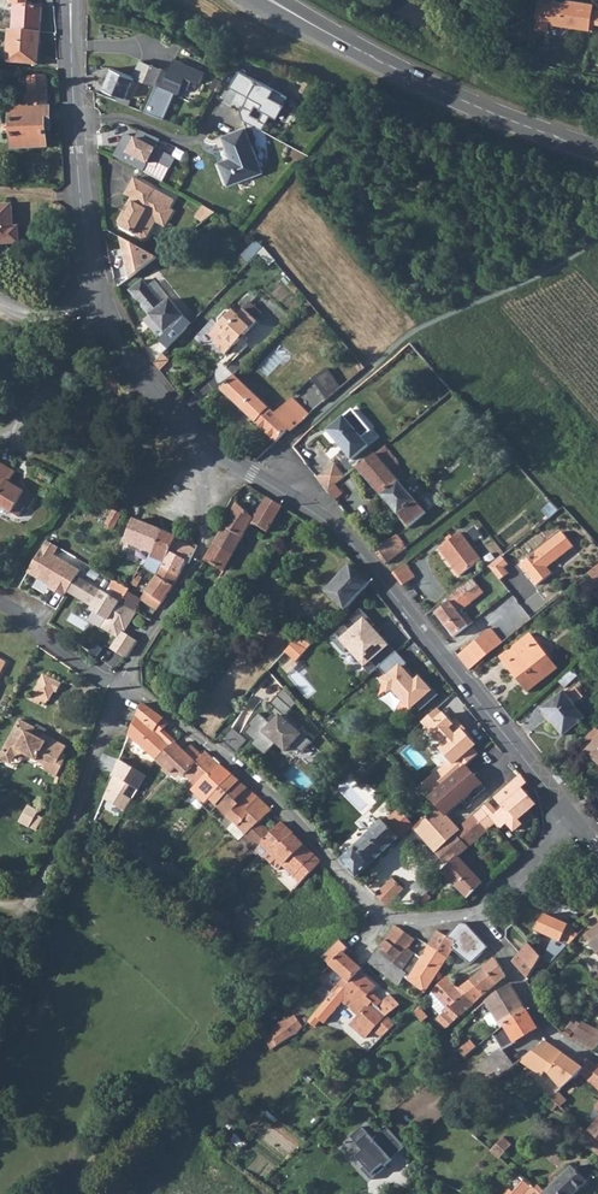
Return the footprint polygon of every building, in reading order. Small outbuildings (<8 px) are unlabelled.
[(12,30),(39,31),(40,31),(41,7),(26,6),(26,0),(9,0),(9,8),(13,8),(12,30)] [(537,29),(558,33),(560,24),(592,30),(593,21),(596,8),(596,4),(576,1),(575,5),(546,0),(542,0),(537,29)] [(11,30),(8,30),(6,62),(37,64),(40,31),(39,31),(12,30),(11,30)] [(162,73),(157,85),(174,94),(180,95),(182,89),(188,91),(195,80),(203,82),(206,71),(173,58),(170,76),(162,73)] [(142,59),(134,76),(157,85),(162,73),(163,69),(142,59)] [(134,76),(113,68),(105,89),(120,95),(117,101),(129,105),(132,100),(126,98),(134,76)] [(249,75),(240,92),(250,98),(241,113),(244,122),(262,131),(271,117),(277,119),(287,98),(249,75)] [(11,108),(14,147),(45,145),(44,121),(49,121),(46,76),(28,77),(29,100),(26,100),(26,105),(29,105),(29,110),(26,110),(26,108),(14,108),(11,108)] [(157,85),(146,111),(165,120),(174,94),(157,85)] [(233,162),(222,167),(229,186),(263,173),(247,128),(224,137),(232,157),(233,162)] [(129,132),(116,156),(145,171),(149,164),(168,174),(177,157),(159,148),(163,140),(142,130),(138,137),(129,132)] [(225,160),(220,162),(222,167),(233,162),(232,157),(225,160)] [(178,201),(137,179),(128,196),(134,199),(121,223),(123,228),(146,240),(151,239),(159,223),(163,216),(173,221),(177,212),(173,209),(178,201)] [(0,205),(0,244),(18,243),(18,226),(13,225),(12,204),(0,205)] [(198,218),(206,224),(212,220),(218,216),(220,215),(210,208),(209,207),(198,218)] [(159,223),(168,228),(173,221),(163,216),(159,223)] [(158,256),(121,236),(130,277),(158,256)] [(148,286),(143,280),(129,291),(165,334),(159,340),(167,348),(193,321),(193,320),(191,318),(187,321),(170,300),(163,305),(148,286)] [(155,281),(148,286),(163,305),(170,300),(155,281)] [(247,306),(259,318),(264,313),(252,301),(247,306)] [(218,325),(209,335),(218,342),(215,345),(225,354),(233,345),(243,335),(242,334),(254,321),(242,309),(236,315),(231,310),(230,312),(229,311),(225,311),(218,319),(218,323),(219,323),(217,325),(218,325)] [(254,321),(242,334),(243,335),(255,322),(254,321)] [(330,369),(314,377),(328,399),(342,386),(330,369)] [(238,376),(221,390),(275,441),(288,428),(290,431),(309,411),(295,396),(277,412),(238,376)] [(354,410),(328,430),(337,442),(339,441),(344,448),(343,449),(351,460),(369,446),(362,438),(370,431),(354,410)] [(384,446),(374,453),(357,467),(409,528),(426,513),(390,471),(397,465),(397,461),(384,446)] [(0,464),(0,500),(1,500),(0,502),(0,504),(21,517),(27,507),(31,509),(38,498),(12,481),(18,472),(2,462),(0,464)] [(326,491),(327,491),(333,487),(344,477),(335,465),(325,472),(327,474),(319,481),(326,491)] [(44,469),(40,476),(52,484),(56,477),(44,469)] [(333,487),(327,491),(334,500),(340,496),(333,487)] [(224,527),(206,560),(224,570),(250,524),(253,525),(258,526),(268,533),(277,517),(283,506),(269,498),(253,518),(238,503),(224,527)] [(107,523),(115,527),(122,512),(113,508),(107,523)] [(151,556),(162,562),(176,540),(177,537),(134,518),(124,540),(153,552),(151,556)] [(562,532),(520,564),(536,585),(551,574),(546,568),(573,547),(562,532)] [(460,533),(440,548),(461,575),(481,560),(460,533)] [(397,535),(374,551),(385,564),(406,547),(397,535)] [(47,540),(28,572),(38,577),(37,579),(56,591),(55,593),(64,599),(70,589),(77,576),(81,571),(54,555),(59,547),(47,540)] [(162,562),(161,565),(179,575),(185,562),(189,564),(197,545),(194,544),(193,547),(176,540),(162,562)] [(501,556),(488,566),(500,580),(508,573),(503,567),(508,564),(501,556)] [(407,563),(393,574),(403,588),(417,576),(407,563)] [(161,565),(155,575),(173,586),(174,584),(179,575),(161,565)] [(326,592),(344,610),(370,583),(351,565),(326,592)] [(588,574),(594,581),(597,578),(597,566),(588,574)] [(141,598),(140,599),(141,600),(157,610),(173,586),(155,575),(141,598)] [(113,597),(77,576),(70,589),(78,594),(78,596),(85,599),(83,602),(93,608),(91,611),(107,620),(102,628),(120,638),(125,631),(122,629),(126,623),(128,625),(137,611),(125,604),(132,589),(115,580),(112,587),(116,590),(113,597)] [(468,582),(460,588),(470,602),(479,596),(468,582)] [(460,588),(432,610),(453,636),(472,621),(465,613),(461,616),(457,611),(470,602),(460,588)] [(370,675),(379,667),(396,652),(383,637),(381,638),(372,627),(375,624),(361,609),(350,618),(357,626),(351,632),(345,626),(331,638),(344,652),(349,648),(358,658),(357,660),(370,675)] [(302,631),(295,640),(296,641),(308,650),(324,632),(317,626),(307,637),(302,631)] [(490,627),(457,655),(469,670),(502,642),(490,627)] [(120,638),(114,649),(126,656),(130,656),(140,640),(125,631),(120,638)] [(528,634),(500,656),(527,691),(555,669),(528,634)] [(296,641),(287,650),(298,660),(308,650),(296,641)] [(408,665),(396,652),(379,667),(388,677),(386,683),(397,686),(398,684),(406,692),(407,691),(417,702),(422,698),(428,704),(438,694),(426,681),(424,683),(420,679),(418,680),(406,667),(408,665)] [(36,673),(27,690),(42,699),(53,679),(37,671),(36,673)] [(55,696),(64,702),(73,690),(64,684),(55,696)] [(283,687),(277,695),(291,708),(296,702),(283,687)] [(563,693),(541,709),(563,736),(584,719),(563,693)] [(254,740),(251,743),(264,755),(276,742),(285,750),(291,743),(301,752),(311,741),(299,730),(303,726),(288,712),(291,708),(277,695),(270,702),(274,706),(270,711),(274,715),(268,721),(258,712),(248,723),(250,725),(244,732),(254,740)] [(134,719),(127,736),(137,745),(144,751),(156,761),(171,746),(168,743),(160,736),(153,729),(163,717),(144,703),(141,704),(134,719)] [(424,790),(430,798),(466,766),(478,755),(471,749),(475,745),(463,731),(465,729),(457,720),(453,724),(444,714),(427,729),(436,739),(440,736),(447,744),(441,750),(452,761),(435,776),(437,779),(424,790)] [(0,739),(0,751),(7,755),(16,752),(39,765),(37,769),(50,776),(57,763),(51,760),(56,752),(59,745),(48,738),(46,743),(25,731),(28,726),(12,717),(0,739)] [(248,740),(234,727),(222,740),(236,753),(248,740)] [(164,732),(160,736),(168,743),(172,739),(164,732)] [(586,752),(597,764),(597,739),(586,752)] [(202,756),(191,745),(184,752),(175,742),(171,746),(156,761),(170,774),(175,769),(180,774),(184,777),(185,776),(192,783),(197,786),(208,775),(210,777),(221,766),(206,752),(202,756)] [(56,752),(51,760),(57,763),(59,754),(56,752)] [(118,760),(104,799),(125,812),(132,801),(125,797),(131,786),(139,790),(147,776),(118,760)] [(192,783),(188,788),(207,803),(211,799),(232,775),(221,766),(210,777),(208,775),(197,786),(192,783)] [(466,766),(430,798),(439,807),(447,815),(482,784),(466,766)] [(175,769),(170,774),(176,778),(180,774),(175,769)] [(503,808),(498,812),(507,823),(514,831),(522,824),(519,820),(536,804),(522,788),(527,783),(520,774),(507,786),(494,798),(503,808)] [(232,775),(211,799),(219,806),(239,781),(232,775)] [(421,787),(424,790),(437,779),(435,776),(434,775),(421,787)] [(239,781),(219,806),(229,815),(239,804),(235,800),(247,787),(239,781)] [(229,815),(224,821),(228,824),(233,819),(239,825),(238,827),(246,835),(257,823),(258,821),(259,822),(270,812),(271,810),(247,787),(235,800),(239,804),(229,815)] [(489,802),(482,809),(495,824),(499,830),(507,823),(498,812),(489,802)] [(428,816),(415,829),(448,865),(458,857),(468,848),(455,833),(459,829),(453,823),(447,815),(439,807),(428,816)] [(348,854),(341,861),(357,878),(364,871),(395,841),(413,825),(401,808),(385,821),(384,820),(348,854)] [(482,809),(473,816),(487,832),(495,824),(482,809)] [(459,829),(455,833),(468,848),(487,832),(473,816),(459,829)] [(257,823),(246,835),(259,849),(259,848),(262,845),(267,838),(267,837),(271,833),(259,822),(258,821),(257,823)] [(267,838),(262,845),(269,852),(264,857),(276,869),(281,865),(291,876),(310,858),(313,855),(291,832),(281,822),(271,833),(267,837),(267,838)] [(122,834),(116,840),(130,852),(133,849),(135,846),(122,834)] [(133,849),(130,852),(155,870),(160,864),(144,852),(138,848),(136,851),(133,849)] [(448,865),(442,871),(445,873),(468,897),(483,882),(458,857),(448,865)] [(310,858),(291,876),(299,884),(317,865),(310,858)] [(393,878),(374,894),(387,905),(404,888),(393,878)] [(219,911),(208,902),(201,910),(212,920),(219,912),(219,911)] [(219,912),(212,920),(218,924),(224,917),(219,912)] [(553,938),(543,959),(552,963),(567,945),(581,930),(570,925),(561,922),(545,915),(535,928),(535,929),(553,938)] [(460,923),(448,936),(457,941),(454,950),(470,963),(479,955),(488,947),(467,923),(460,923)] [(397,927),(380,947),(396,960),(402,953),(403,953),(407,948),(414,939),(414,938),(400,927),(397,927)] [(587,936),(597,949),(597,951),(597,927),(587,936)] [(438,931),(429,946),(448,959),(454,950),(457,941),(448,936),(438,931)] [(337,939),(320,956),(327,963),(328,964),(342,952),(347,948),(341,942),(337,939)] [(528,942),(520,953),(533,969),(541,957),(532,947),(528,942)] [(429,946),(429,945),(421,958),(407,948),(403,953),(402,953),(396,960),(394,963),(407,974),(405,977),(425,992),(440,972),(448,959),(429,946)] [(380,947),(375,954),(391,967),(394,963),(396,960),(380,947)] [(342,952),(328,964),(340,977),(346,983),(359,970),(361,968),(342,952)] [(520,953),(516,958),(517,964),(528,978),(533,969),(520,953)] [(375,954),(369,962),(398,985),(405,977),(407,974),(394,963),(391,967),(375,954)] [(495,958),(470,980),(483,994),(494,985),(505,975),(495,958)] [(328,989),(329,991),(332,994),(333,995),(340,989),(344,993),(337,1000),(343,1005),(356,1016),(348,1025),(364,1039),(372,1030),(382,1038),(386,1033),(395,1025),(387,1016),(400,1006),(389,995),(382,1002),(371,992),(376,986),(359,970),(346,983),(340,977),(328,989)] [(446,977),(432,991),(449,1008),(450,1007),(466,995),(473,1003),(483,994),(470,980),(461,988),(455,987),(446,977)] [(493,995),(485,1001),(490,1009),(500,1027),(504,1025),(527,1011),(510,983),(493,995)] [(432,991),(427,997),(436,1008),(434,1010),(440,1016),(449,1008),(432,991)] [(466,995),(450,1007),(459,1017),(467,1009),(473,1003),(466,995)] [(485,1001),(477,1009),(480,1015),(490,1009),(485,1001)] [(419,1006),(414,1011),(424,1022),(429,1017),(419,1006)] [(440,1016),(437,1018),(447,1029),(459,1017),(450,1007),(449,1008),(440,1016)] [(527,1011),(504,1025),(514,1041),(537,1028),(527,1011)] [(277,1047),(295,1035),(296,1036),(302,1029),(296,1016),(290,1019),(290,1020),(284,1022),(275,1034),(277,1047)] [(582,1022),(573,1033),(569,1037),(570,1037),(594,1049),(597,1040),(597,1030),(582,1022)] [(499,1051),(477,1070),(486,1078),(492,1083),(516,1064),(528,1055),(545,1041),(546,1040),(540,1032),(516,1051),(509,1043),(499,1051)] [(545,1041),(528,1055),(541,1063),(544,1059),(567,1074),(576,1061),(545,1041)] [(578,1063),(574,1069),(578,1072),(587,1064),(583,1060),(578,1063)] [(578,1072),(589,1082),(597,1074),(597,1065),(590,1061),(587,1064),(578,1072)] [(589,1082),(589,1083),(597,1091),(597,1074),(589,1082)] [(557,1091),(550,1097),(559,1105),(561,1104),(566,1100),(557,1091)] [(545,1103),(545,1104),(554,1111),(559,1105),(550,1097),(545,1103)] [(587,1130),(597,1139),(597,1117),(587,1130)] [(354,1148),(378,1176),(397,1161),(394,1157),(405,1147),(390,1129),(379,1139),(374,1133),(354,1148)] [(587,1130),(583,1134),(580,1138),(584,1142),(597,1154),(597,1139),(587,1130)] [(503,1138),(490,1150),(499,1158),(511,1146),(503,1138)] [(499,1158),(490,1150),(490,1151),(498,1158),(499,1158)] [(586,1181),(571,1167),(569,1170),(564,1174),(546,1193),(573,1193),(586,1181)] [(420,1172),(411,1182),(416,1188),(427,1175),(420,1172)] [(533,1188),(525,1181),(514,1192),(511,1189),(506,1193),(539,1193),(533,1188)]
